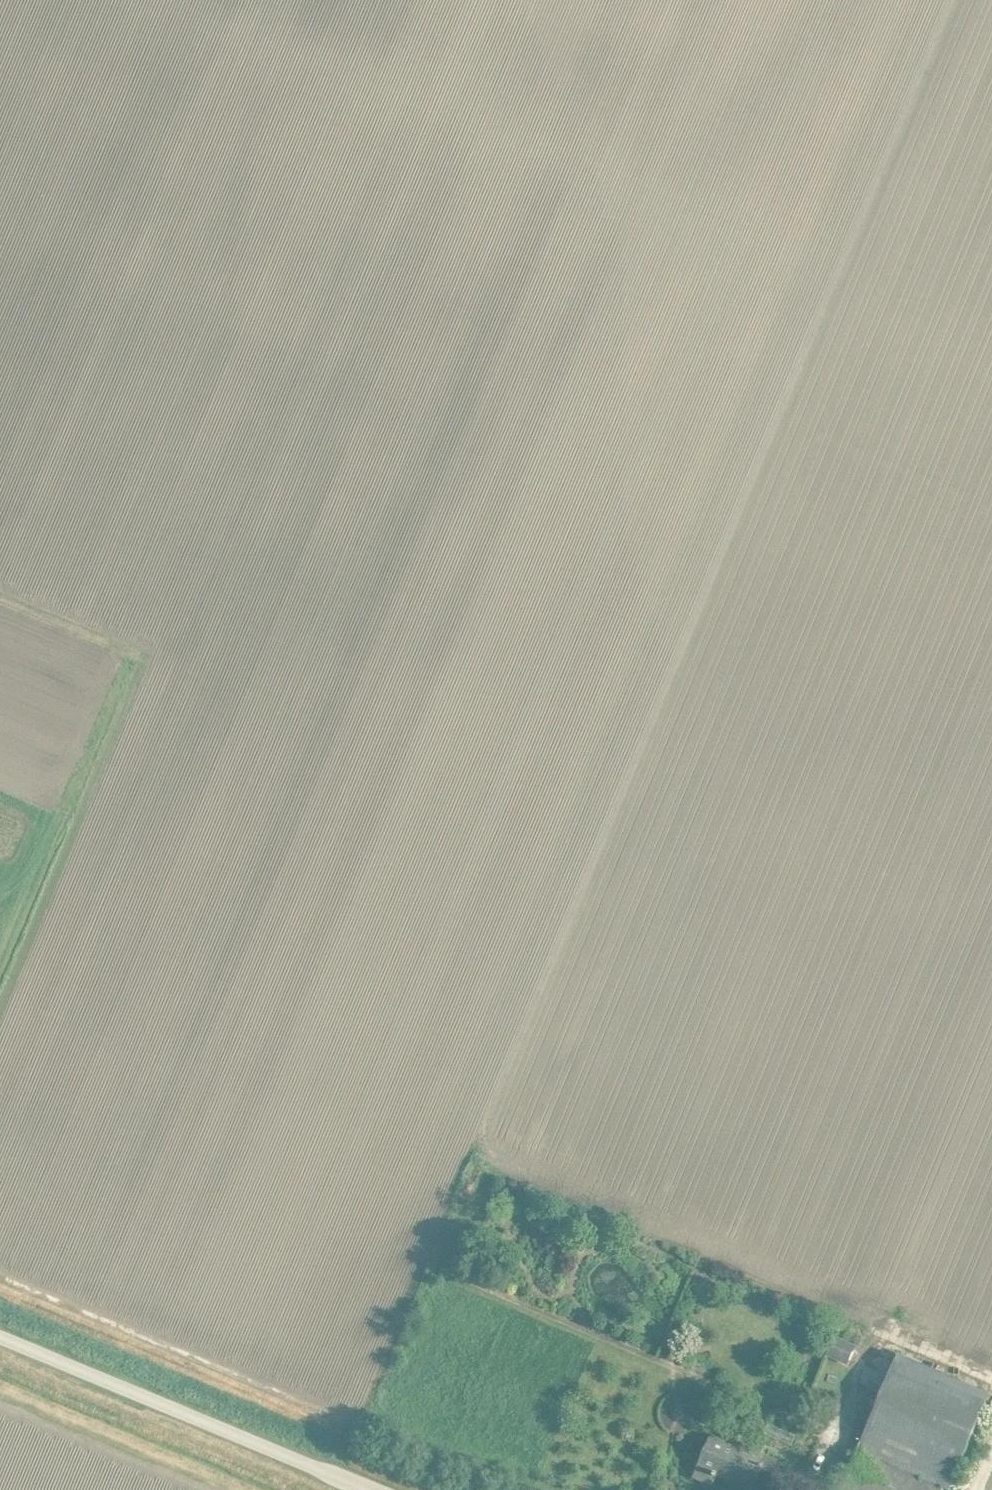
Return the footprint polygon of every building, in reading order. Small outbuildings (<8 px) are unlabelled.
[(830,1340),(824,1356),(845,1365),(852,1349),(830,1340)] [(948,1489),(988,1395),(895,1356),(855,1450),(858,1452),(942,1487),(948,1489)] [(786,1432),(766,1424),(762,1433),(790,1445),(794,1436),(786,1432)] [(789,1465),(751,1449),(750,1452),(710,1435),(692,1478),(710,1485),(714,1476),(748,1489),(751,1489),(759,1470),(781,1480),(789,1465)] [(942,1487),(858,1452),(843,1488),(849,1489),(941,1489),(942,1487)]
